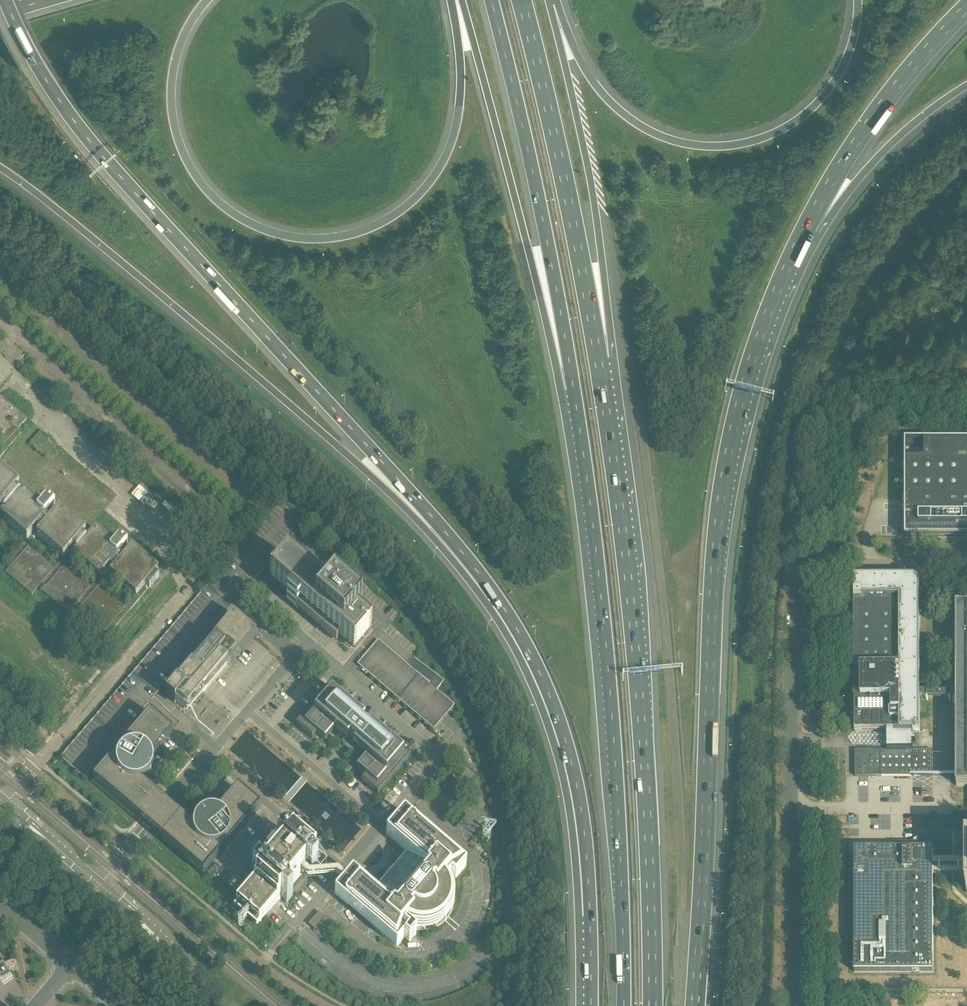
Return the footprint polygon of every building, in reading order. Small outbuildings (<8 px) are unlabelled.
[(17,431),(27,419),(0,397),(0,442),(4,445),(0,450),(0,458),(21,434),(17,431)] [(925,441),(925,460),(906,460),(906,517),(906,536),(966,536),(966,441),(925,441)] [(0,511),(4,514),(0,518),(27,541),(5,566),(9,569),(5,573),(32,596),(42,584),(45,588),(42,592),(68,614),(78,603),(81,606),(78,610),(104,633),(108,629),(112,632),(149,588),(159,577),(155,574),(158,570),(132,547),(122,558),(119,555),(122,551),(128,544),(121,538),(115,545),(96,529),(86,540),(82,537),(86,533),(59,510),(50,522),(46,519),(49,515),(49,514),(55,507),(48,501),(42,508),(23,492),(20,496),(16,493),(19,489),(0,472),(0,511)] [(297,608),(306,616),(326,633),(336,642),(341,636),(355,648),(356,646),(368,633),(369,631),(355,619),(361,612),(333,588),(327,595),(286,560),(284,561),(273,574),(271,576),(302,602),(297,608)] [(887,744),(887,750),(913,750),(913,744),(916,744),(916,743),(916,739),(916,738),(913,738),(913,732),(920,731),(920,698),(920,692),(920,580),(855,580),(855,593),(854,593),(854,699),(855,699),(855,732),(887,732),(887,738),(886,738),(884,741),(886,744),(887,744)] [(957,606),(956,692),(956,698),(957,786),(966,786),(966,606),(957,606)] [(166,695),(175,703),(176,702),(184,709),(189,703),(194,697),(196,699),(203,691),(227,664),(230,666),(254,639),(256,636),(233,616),(166,695)] [(357,666),(436,727),(454,704),(435,689),(439,684),(439,683),(442,679),(419,661),(415,666),(426,675),(425,677),(378,640),(357,666)] [(411,756),(365,716),(328,685),(295,724),(312,738),(316,733),(325,741),(334,730),(345,739),(345,740),(345,741),(345,742),(345,743),(346,744),(346,745),(347,746),(348,747),(349,747),(350,748),(351,748),(352,748),(354,748),(355,748),(356,748),(366,757),(357,768),(365,775),(361,780),(378,795),(411,756)] [(136,817),(142,822),(147,827),(160,837),(158,839),(203,877),(207,873),(205,872),(214,862),(218,857),(260,808),(237,789),(216,813),(214,812),(212,812),(210,812),(209,812),(207,813),(205,813),(204,814),(202,815),(201,816),(200,816),(198,818),(197,819),(196,820),(195,822),(194,823),(194,825),(193,827),(183,818),(184,816),(180,813),(179,815),(167,804),(156,795),(157,793),(153,790),(152,791),(141,782),(143,782),(145,781),(146,780),(147,779),(148,778),(150,776),(151,774),(152,773),(152,771),(153,769),(153,768),(153,766),(153,764),(153,763),(153,762),(153,760),(152,758),(152,757),(172,733),(150,714),(95,778),(93,776),(90,780),(135,819),(136,817)] [(913,750),(887,750),(855,750),(855,776),(881,776),(881,772),(913,772),(913,776),(933,776),(933,750),(913,750)] [(387,834),(406,850),(410,854),(397,869),(393,873),(390,877),(376,893),(354,873),(353,872),(337,891),(335,893),(383,934),(384,935),(397,946),(408,934),(404,931),(405,929),(409,933),(404,938),(408,942),(415,934),(407,927),(408,926),(409,927),(411,928),(413,928),(415,929),(418,929),(420,930),(422,930),(424,930),(426,930),(429,929),(431,929),(433,928),(435,927),(437,926),(439,925),(441,924),(443,922),(445,920),(444,920),(448,917),(448,916),(450,914),(451,912),(452,910),(452,908),(453,906),(454,904),(454,902),(454,899),(454,897),(454,895),(454,893),(453,891),(453,888),(452,886),(451,884),(450,882),(449,880),(448,879),(452,875),(455,878),(466,865),(448,850),(404,812),(402,814),(401,814),(387,830),(388,831),(386,833),(387,834)] [(302,849),(291,839),(289,842),(283,837),(282,837),(276,845),(258,866),(252,873),(252,874),(258,878),(256,880),(255,881),(255,882),(249,889),(243,896),(241,898),(234,906),(245,916),(247,918),(257,926),(264,918),(264,917),(265,916),(272,908),(277,902),(278,901),(279,900),(280,898),(286,903),(287,903),(293,896),(311,874),(317,867),(311,862),(314,859),(308,854),(309,852),(310,851),(307,849),(305,847),(304,848),(303,848),(302,849)] [(855,972),(933,972),(933,873),(933,870),(933,865),(933,849),(925,849),(925,846),(920,846),(920,848),(913,849),(913,846),(903,846),(904,849),(855,849),(855,930),(855,972)] [(308,924),(314,929),(325,917),(319,912),(308,924)] [(313,931),(322,938),(329,930),(335,923),(326,916),(313,931)] [(10,976),(7,971),(17,964),(14,959),(3,966),(0,968),(0,983),(10,976)] [(1,1005),(10,1005),(24,997),(10,976),(0,983),(0,1005),(1,1005)]
